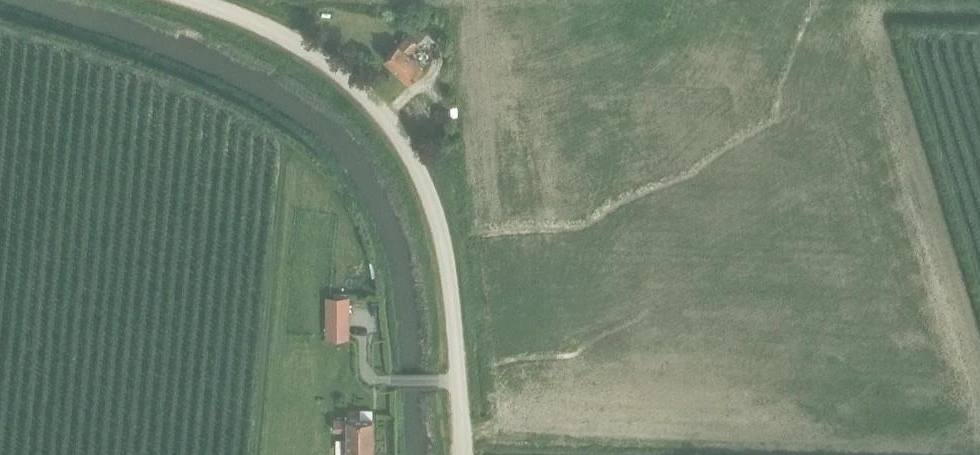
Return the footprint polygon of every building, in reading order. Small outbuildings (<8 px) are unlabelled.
[(418,42),(428,32),(409,14),(400,24),(418,42)] [(409,82),(422,69),(408,55),(418,45),(408,35),(385,58),(409,82)] [(349,298),(325,298),(325,311),(349,311),(349,298)] [(373,419),(349,419),(349,420),(334,420),(334,431),(342,431),(341,454),(372,454),(372,453),(373,453),(373,419)]
